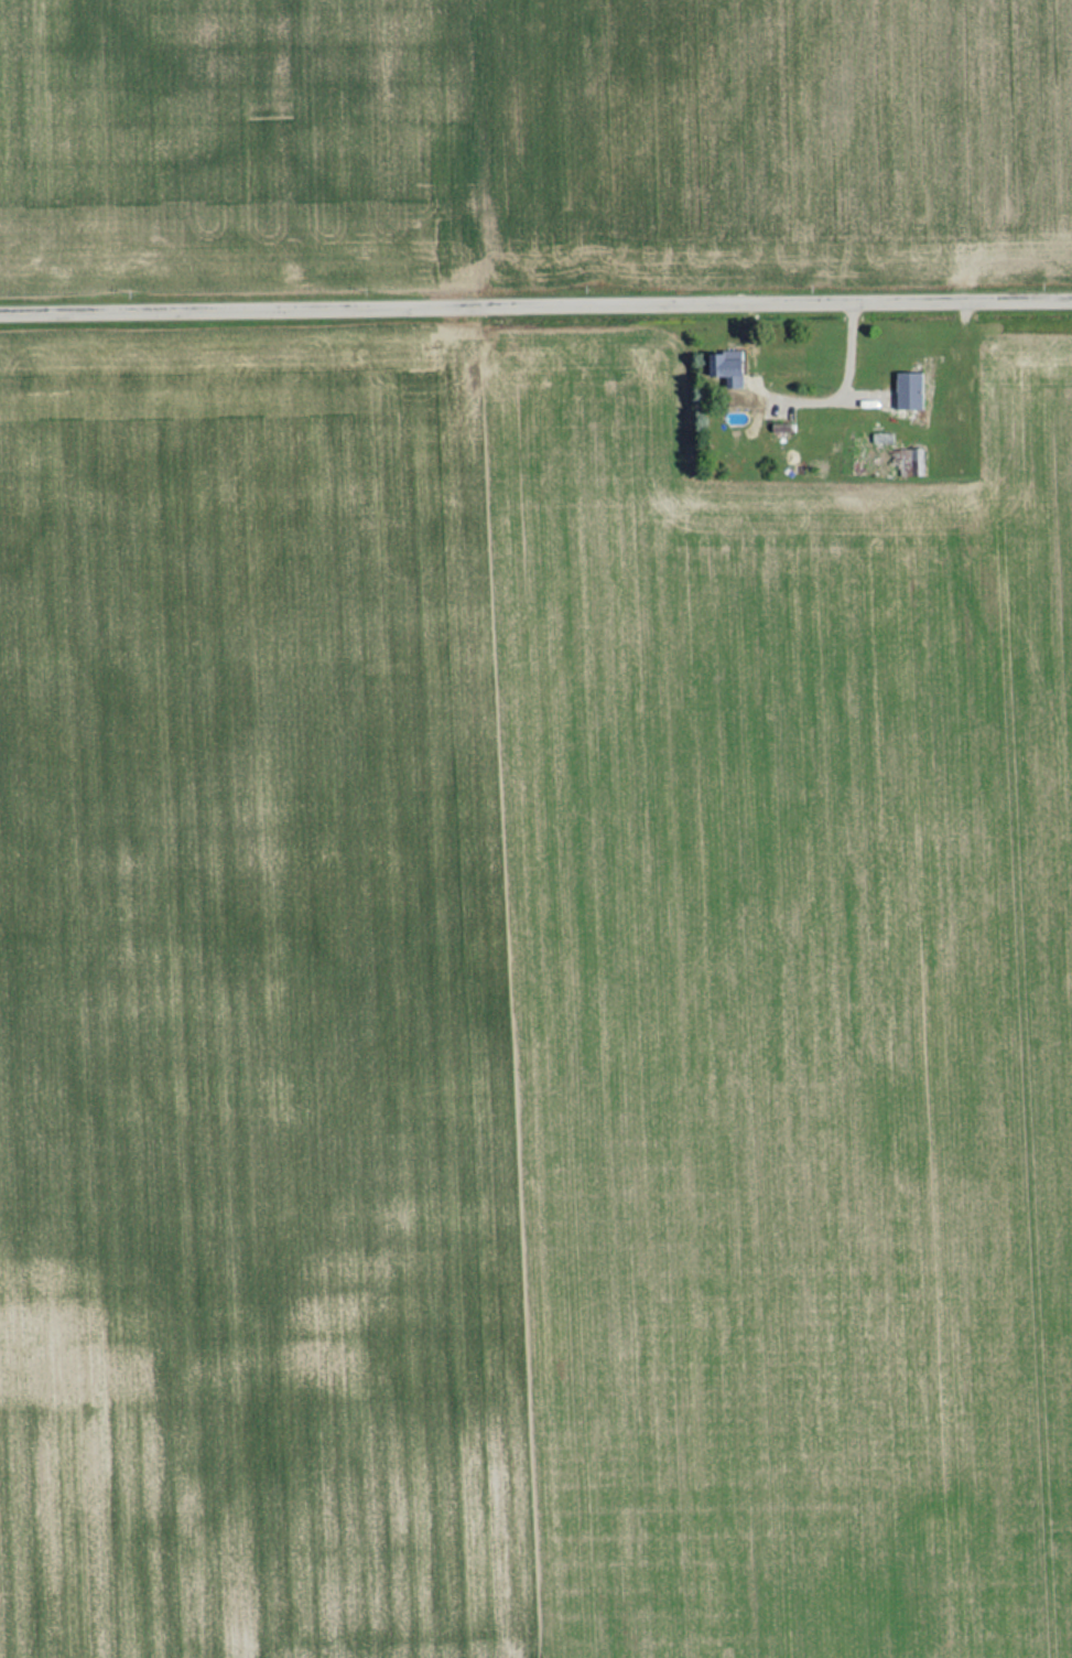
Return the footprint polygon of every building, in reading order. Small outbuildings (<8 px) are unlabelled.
[(702,354),(702,378),(719,377),(719,389),(737,388),(736,353),(702,354)] [(891,373),(890,409),(916,410),(917,373),(891,373)]
